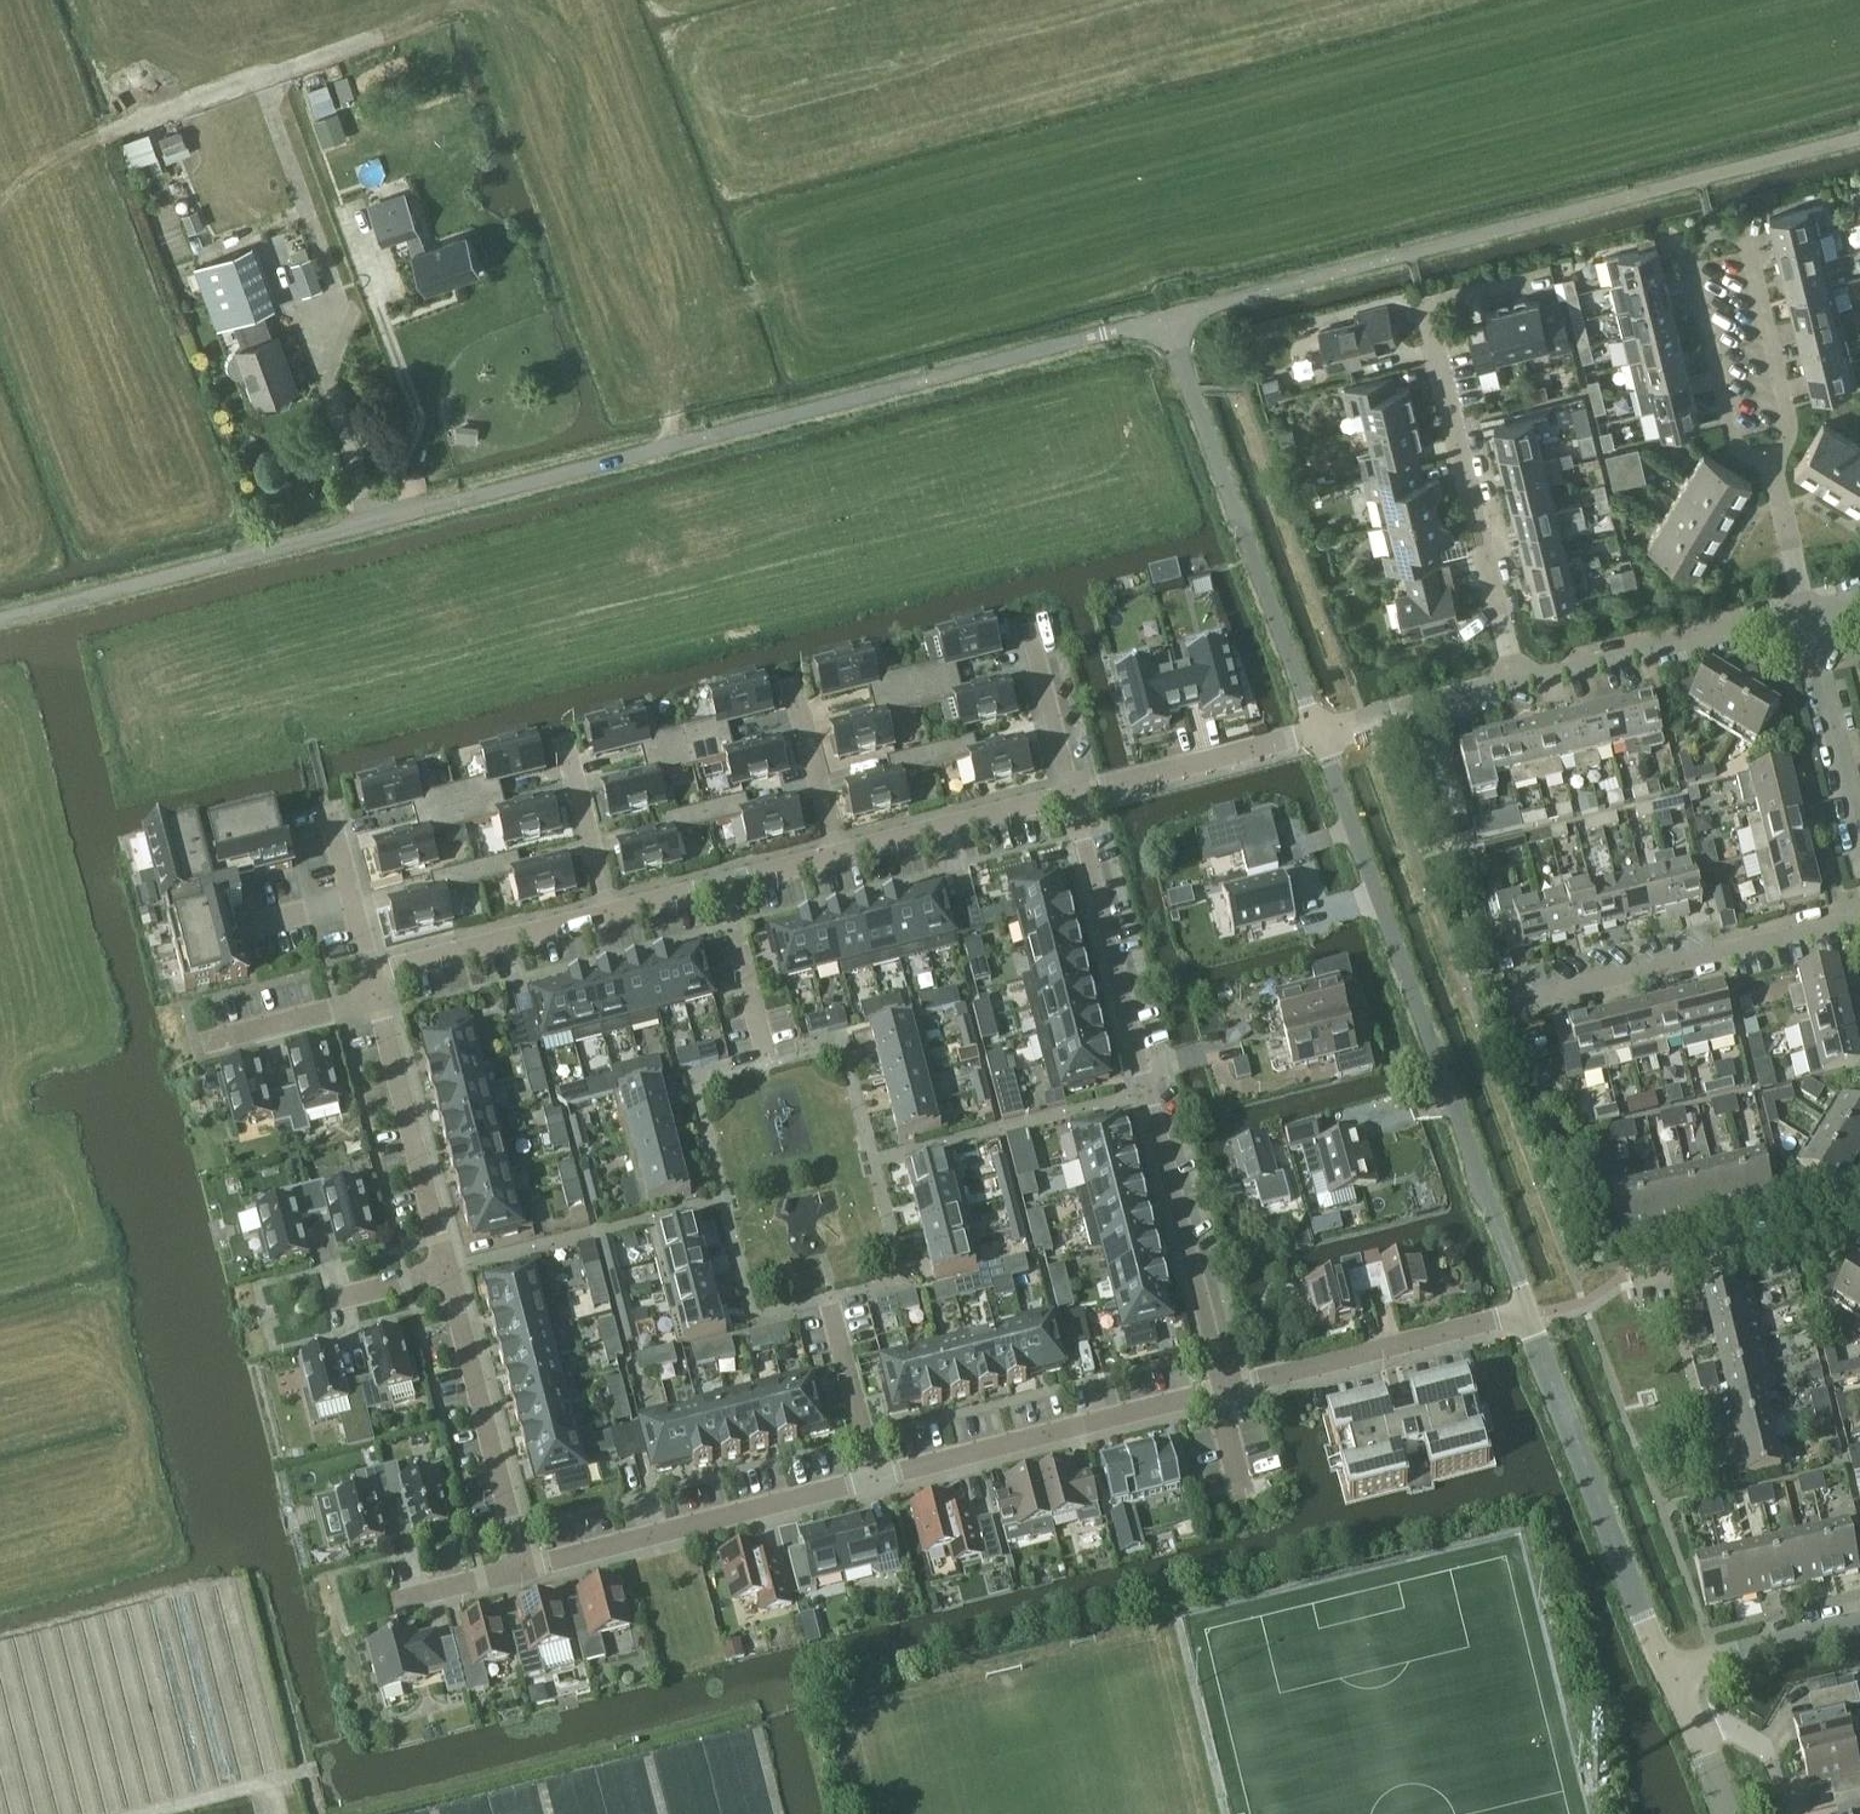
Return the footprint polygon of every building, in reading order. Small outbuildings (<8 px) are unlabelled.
[(313,101),(318,116),(337,109),(332,94),(331,94),(313,101)] [(340,111),(315,120),(324,146),(349,137),(340,111)] [(181,129),(161,137),(166,151),(167,154),(188,146),(181,129)] [(1770,217),(1776,242),(1820,232),(1816,216),(1826,213),(1823,204),(1770,217)] [(198,208),(182,215),(190,232),(205,225),(198,208)] [(413,208),(375,221),(383,243),(420,230),(413,208)] [(1826,257),(1820,232),(1776,242),(1782,268),(1826,257)] [(467,234),(414,252),(428,291),(480,272),(467,234)] [(1665,269),(1659,244),(1605,257),(1611,283),(1665,269)] [(254,245),(197,266),(219,328),(234,322),(264,311),(276,307),(254,245)] [(295,263),(292,263),(303,295),(323,288),(313,256),(310,257),(295,263)] [(1832,283),(1826,257),(1782,268),(1789,294),(1832,283)] [(1616,308),(1671,295),(1665,269),(1611,283),(1610,283),(1616,308)] [(1563,278),(1567,293),(1577,290),(1574,276),(1563,278)] [(1567,294),(1567,293),(1563,278),(1556,280),(1560,296),(1567,294)] [(1795,319),(1839,309),(1832,283),(1789,294),(1795,319)] [(1584,316),(1577,290),(1567,293),(1567,294),(1571,310),(1573,319),(1584,316)] [(1624,334),(1636,331),(1677,321),(1671,295),(1616,308),(1623,336),(1624,335),(1624,334)] [(1539,302),(1538,299),(1512,305),(1523,349),(1549,342),(1551,351),(1571,346),(1563,314),(1559,297),(1539,302)] [(1500,363),(1498,355),(1523,349),(1512,305),(1486,312),(1487,315),(1467,320),(1471,337),(1479,368),(1500,363)] [(1376,345),(1395,340),(1387,306),(1356,314),(1357,321),(1320,330),(1330,368),(1379,356),(1376,345)] [(1845,334),(1839,309),(1795,319),(1801,345),(1845,334)] [(232,357),(230,363),(231,365),(232,368),(237,371),(242,373),(246,371),(258,402),(259,402),(271,407),(288,401),(294,389),(296,388),(277,333),(272,334),(264,311),(234,322),(242,345),(238,347),(239,351),(234,352),(232,357)] [(1590,342),(1584,316),(1573,319),(1579,344),(1590,342)] [(1624,334),(1624,335),(1630,359),(1684,346),(1677,321),(1636,331),(1624,334)] [(1807,371),(1851,360),(1845,334),(1801,345),(1807,371)] [(1583,361),(1594,358),(1590,342),(1579,344),(1583,361)] [(1630,359),(1637,385),(1690,372),(1684,346),(1630,359)] [(1857,386),(1851,360),(1807,371),(1814,396),(1857,386)] [(1696,398),(1690,372),(1637,385),(1643,410),(1655,408),(1696,398)] [(1342,387),(1349,412),(1353,411),(1362,409),(1367,427),(1418,415),(1411,384),(1398,387),(1395,374),(1342,387)] [(1269,396),(1283,392),(1279,375),(1265,378),(1269,396)] [(1588,380),(1592,396),(1603,393),(1600,377),(1588,380)] [(1607,409),(1603,393),(1592,396),(1596,412),(1607,409)] [(1702,424),(1696,398),(1655,408),(1662,434),(1702,424)] [(1572,408),(1578,435),(1592,431),(1586,404),(1572,408)] [(1495,438),(1499,452),(1540,443),(1536,429),(1550,426),(1547,413),(1494,426),(1496,434),(1495,438)] [(1372,449),(1363,452),(1358,453),(1364,477),(1414,465),(1411,449),(1426,446),(1418,415),(1367,427),(1372,449)] [(1859,509),(1859,444),(1824,422),(1795,470),(1859,509)] [(458,428),(457,441),(477,443),(479,429),(458,428)] [(1605,448),(1615,445),(1611,429),(1601,432),(1605,448)] [(1597,450),(1592,431),(1578,435),(1583,454),(1597,450)] [(1540,443),(1499,452),(1502,467),(1506,472),(1508,478),(1560,465),(1571,463),(1569,453),(1568,454),(1559,455),(1558,456),(1557,454),(1543,457),(1540,443)] [(1614,486),(1646,479),(1638,447),(1606,455),(1614,486)] [(1696,571),(1751,481),(1704,452),(1648,542),(1696,571)] [(1604,481),(1598,457),(1587,460),(1592,484),(1604,481)] [(1369,496),(1373,494),(1380,523),(1437,509),(1434,498),(1441,488),(1438,475),(1423,479),(1417,475),(1414,465),(1364,477),(1369,496)] [(1508,491),(1511,504),(1552,494),(1549,480),(1563,477),(1560,465),(1508,478),(1509,485),(1508,491)] [(1612,506),(1605,481),(1604,481),(1594,484),(1601,509),(1612,506)] [(1556,508),(1552,494),(1511,504),(1514,517),(1518,522),(1520,529),(1572,516),(1585,513),(1582,501),(1556,508)] [(1440,519),(1437,509),(1380,523),(1387,551),(1382,552),(1387,572),(1445,558),(1440,540),(1453,537),(1451,526),(1440,519)] [(1588,525),(1585,513),(1572,516),(1575,528),(1588,525)] [(1520,542),(1524,555),(1565,545),(1561,531),(1575,528),(1572,516),(1520,529),(1521,536),(1520,542)] [(1611,548),(1621,546),(1617,531),(1608,534),(1611,548)] [(1531,573),(1532,580),(1585,567),(1582,556),(1568,559),(1565,545),(1524,555),(1527,568),(1531,573)] [(1407,634),(1459,621),(1449,582),(1454,581),(1449,560),(1406,571),(1412,592),(1398,595),(1407,634)] [(1177,561),(1149,568),(1150,571),(1153,582),(1154,588),(1182,580),(1181,576),(1178,564),(1177,561)] [(1638,583),(1634,566),(1626,568),(1615,571),(1619,587),(1638,583)] [(1588,579),(1585,567),(1532,580),(1534,587),(1533,593),(1536,607),(1577,597),(1574,582),(1588,579)] [(939,634),(946,661),(911,670),(917,690),(961,679),(957,663),(999,652),(1000,654),(1001,653),(998,639),(1001,638),(997,622),(994,623),(993,620),(992,621),(992,622),(985,624),(983,614),(955,622),(957,631),(941,635),(941,634),(939,634)] [(1192,665),(1174,670),(1185,710),(1202,705),(1205,717),(1242,708),(1225,644),(1189,654),(1192,665)] [(869,685),(873,701),(917,690),(911,670),(877,679),(870,652),(868,652),(869,654),(853,658),(850,648),(822,655),(825,665),(818,666),(818,665),(816,665),(817,668),(814,669),(817,684),(821,683),(825,698),(826,698),(826,696),(869,685)] [(1154,663),(1117,672),(1134,736),(1170,726),(1167,714),(1185,710),(1174,670),(1157,675),(1154,663)] [(1687,709),(1709,723),(1735,680),(1712,667),(1701,684),(1695,680),(1675,685),(1680,705),(1687,709)] [(1740,684),(1735,680),(1709,723),(1731,736),(1757,694),(1751,690),(1757,679),(1756,675),(1751,672),(1747,673),(1740,684)] [(712,692),(719,720),(683,729),(688,748),(732,737),(728,722),(771,711),(772,712),(773,712),(770,697),(773,696),(769,681),(766,682),(765,679),(764,679),(764,681),(757,682),(755,673),(727,680),(729,689),(714,693),(713,692),(712,692)] [(961,679),(917,690),(922,710),(956,701),(963,728),(965,728),(964,726),(1015,713),(1016,715),(1017,714),(1016,711),(1019,711),(1016,695),(1012,696),(1009,682),(1007,682),(1008,683),(965,694),(961,679)] [(836,757),(840,756),(840,759),(842,759),(841,757),(892,745),(892,746),(894,746),(887,719),(922,710),(917,690),(873,701),(877,716),(834,727),(833,726),(832,726),(836,741),(832,742),(836,757)] [(1780,707),(1757,694),(1731,736),(1754,750),(1780,707)] [(1635,703),(1628,704),(1640,757),(1652,754),(1651,750),(1665,747),(1663,736),(1653,698),(1653,695),(1641,698),(1637,699),(1635,703)] [(1611,749),(1625,745),(1629,759),(1640,757),(1628,704),(1620,706),(1616,704),(1601,708),(1611,749)] [(641,711),(640,711),(640,712),(625,716),(622,707),(594,714),(596,723),(590,725),(590,724),(588,724),(589,726),(586,727),(589,742),(592,742),(596,757),(598,756),(598,755),(641,744),(645,760),(688,748),(683,729),(659,735),(653,711),(642,713),(641,711)] [(1596,752),(1611,749),(1601,708),(1586,712),(1584,715),(1576,717),(1589,769),(1600,766),(1596,752)] [(1566,717),(1550,720),(1560,761),(1575,757),(1578,772),(1589,769),(1576,717),(1569,719),(1566,717)] [(1533,727),(1525,729),(1538,782),(1563,776),(1560,761),(1550,720),(1535,724),(1533,727)] [(1510,773),(1513,788),(1538,782),(1525,729),(1518,731),(1515,729),(1500,733),(1510,773)] [(526,731),(498,739),(500,748),(485,752),(484,750),(483,751),(490,778),(455,787),(460,807),(504,796),(500,780),(543,769),(543,771),(545,770),(541,755),(544,754),(540,739),(537,740),(536,737),(535,738),(535,739),(529,741),(526,731)] [(1476,750),(1462,753),(1472,798),(1473,797),(1498,791),(1495,777),(1510,773),(1500,733),(1484,736),(1482,740),(1474,742),(1476,750)] [(732,737),(688,748),(693,768),(728,760),(735,786),(736,786),(736,784),(787,772),(787,773),(789,773),(788,770),(791,769),(787,754),(784,755),(780,740),(779,741),(779,742),(736,753),(732,737)] [(975,737),(931,748),(937,769),(971,760),(978,787),(979,786),(979,785),(1030,772),(1030,773),(1032,773),(1031,770),(1034,769),(1031,754),(1027,755),(1024,740),(1022,741),(1022,742),(979,753),(975,737)] [(693,768),(688,748),(645,760),(649,775),(606,786),(605,785),(604,785),(607,800),(604,801),(608,816),(611,815),(612,818),(614,818),(613,816),(664,804),(664,805),(666,805),(659,777),(693,768)] [(902,778),(937,769),(931,748),(888,759),(892,775),(849,786),(848,785),(847,785),(851,800),(847,801),(851,816),(855,815),(855,818),(857,818),(857,816),(907,804),(907,805),(909,805),(902,778)] [(1687,783),(1696,780),(1694,771),(1690,754),(1680,756),(1687,783)] [(1753,786),(1756,800),(1796,791),(1791,771),(1792,770),(1791,764),(1738,778),(1741,789),(1753,786)] [(412,802),(416,818),(460,807),(455,787),(421,796),(414,769),(412,769),(413,770),(397,774),(395,765),(366,772),(369,782),(362,784),(361,782),(360,783),(360,785),(357,786),(361,802),(364,801),(368,815),(370,815),(369,813),(412,802)] [(1710,777),(1716,775),(1714,766),(1707,767),(1710,777)] [(1707,767),(1701,769),(1703,779),(1710,777),(1707,767)] [(1701,769),(1694,771),(1696,780),(1703,779),(1701,769)] [(1646,784),(1647,786),(1649,798),(1661,795),(1658,781),(1646,784)] [(1635,801),(1649,798),(1647,786),(1632,790),(1635,801)] [(1691,804),(1701,801),(1697,787),(1687,790),(1691,804)] [(1747,818),(1750,829),(1804,816),(1802,811),(1801,811),(1796,791),(1756,800),(1760,815),(1747,818)] [(1621,792),(1607,795),(1610,807),(1624,804),(1621,792)] [(747,795),(703,806),(708,827),(742,819),(750,845),(751,845),(751,844),(802,830),(802,832),(804,832),(803,829),(806,828),(802,813),(799,813),(796,799),(794,799),(794,801),(751,811),(747,795)] [(504,796),(460,807),(465,826),(499,817),(506,844),(508,843),(507,842),(558,829),(559,832),(560,831),(560,828),(563,828),(559,813),(556,814),(552,798),(550,799),(551,800),(508,811),(504,796)] [(1682,797),(1652,804),(1655,816),(1685,809),(1682,797)] [(1581,814),(1599,810),(1596,799),(1578,803),(1581,814)] [(1639,820),(1655,816),(1652,804),(1636,808),(1639,820)] [(1559,819),(1573,816),(1570,805),(1556,808),(1559,819)] [(294,866),(286,837),(284,838),(276,806),(209,823),(222,874),(254,866),(257,876),(294,866)] [(674,836),(708,827),(703,806),(659,816),(664,834),(621,845),(620,843),(619,844),(622,859),(619,859),(623,875),(626,874),(627,877),(629,876),(628,875),(679,862),(680,863),(681,863),(674,836)] [(377,843),(375,844),(379,858),(376,859),(380,874),(383,874),(384,876),(385,876),(385,875),(436,862),(436,863),(438,863),(430,835),(446,831),(450,846),(469,841),(465,826),(460,807),(416,818),(420,834),(377,845),(377,843)] [(1196,833),(1196,834),(1204,832),(1210,855),(1241,847),(1243,854),(1248,875),(1279,867),(1275,853),(1281,851),(1271,813),(1237,822),(1233,808),(1214,813),(1217,827),(1196,833)] [(1523,828),(1548,822),(1545,810),(1520,816),(1523,828)] [(1616,813),(1601,817),(1604,829),(1619,825),(1616,813)] [(1699,836),(1709,834),(1704,816),(1694,819),(1699,836)] [(1805,821),(1804,816),(1750,829),(1756,855),(1808,842),(1803,822),(1805,821)] [(1588,833),(1604,829),(1601,817),(1585,821),(1588,833)] [(1491,821),(1479,824),(1482,837),(1494,835),(1491,821)] [(179,828),(147,836),(164,904),(167,903),(171,918),(168,919),(186,988),(218,980),(219,982),(248,975),(239,938),(237,938),(229,940),(221,909),(229,907),(243,903),(239,885),(216,891),(199,825),(179,830),(179,828)] [(1568,837),(1565,826),(1550,829),(1552,841),(1568,837)] [(1550,829),(1534,833),(1537,845),(1552,841),(1550,829)] [(1498,842),(1484,845),(1487,857),(1501,853),(1527,847),(1524,836),(1498,842)] [(1815,862),(1813,862),(1808,842),(1756,855),(1763,880),(1816,867),(1815,862)] [(1704,859),(1715,856),(1712,843),(1701,846),(1704,859)] [(1673,852),(1664,854),(1679,918),(1689,916),(1687,906),(1703,902),(1692,860),(1675,864),(1673,852)] [(518,854),(475,865),(480,886),(515,877),(521,904),(523,903),(523,902),(574,889),(574,890),(575,890),(575,887),(578,886),(574,871),(571,872),(567,857),(565,858),(566,859),(523,870),(518,854)] [(1669,921),(1679,918),(1664,854),(1652,857),(1655,869),(1641,872),(1652,915),(1666,911),(1669,921)] [(446,894),(480,886),(475,865),(431,876),(435,892),(392,903),(392,902),(390,903),(394,916),(391,917),(395,933),(398,932),(399,935),(400,935),(400,933),(451,920),(451,922),(453,921),(446,894)] [(1710,881),(1721,878),(1717,865),(1706,868),(1710,881)] [(1036,866),(1007,873),(1019,919),(1066,907),(1062,893),(1065,892),(1061,878),(1040,883),(1036,866)] [(1817,872),(1816,867),(1763,880),(1769,906),(1821,893),(1816,873),(1817,872)] [(142,874),(140,875),(143,886),(158,883),(155,871),(142,874)] [(1626,921),(1652,915),(1641,872),(1616,878),(1626,921)] [(1297,918),(1285,874),(1284,874),(1284,875),(1225,891),(1224,889),(1223,889),(1234,934),(1236,934),(1235,933),(1295,917),(1295,919),(1297,918)] [(1575,933),(1600,927),(1590,885),(1574,888),(1572,878),(1562,880),(1575,933)] [(1590,885),(1600,927),(1626,921),(1616,878),(1590,885)] [(1539,897),(1549,940),(1575,933),(1562,880),(1553,882),(1556,893),(1539,897)] [(154,885),(140,889),(144,904),(158,901),(154,885)] [(925,892),(925,894),(915,896),(930,953),(958,946),(956,936),(970,932),(963,904),(949,908),(944,889),(940,890),(939,888),(925,892)] [(1192,889),(1168,894),(1172,909),(1196,903),(1192,889)] [(1524,946),(1549,940),(1539,897),(1523,901),(1520,890),(1496,895),(1509,948),(1523,944),(1524,946)] [(1727,890),(1713,893),(1722,930),(1736,926),(1727,890)] [(903,895),(885,899),(901,960),(930,953),(915,896),(904,899),(903,895)] [(873,968),(901,960),(885,899),(884,900),(885,904),(876,907),(874,902),(857,906),(873,968)] [(978,900),(963,904),(970,932),(985,929),(978,900)] [(996,901),(979,905),(985,927),(1001,923),(996,901)] [(846,909),(828,914),(844,975),(873,968),(857,906),(856,907),(857,911),(848,914),(846,909)] [(1019,919),(1027,948),(1078,935),(1078,934),(1073,935),(1071,926),(1076,924),(1071,906),(1066,907),(1019,919)] [(801,926),(800,926),(813,973),(840,966),(842,976),(844,975),(828,914),(829,919),(819,921),(818,916),(800,921),(801,926)] [(784,981),(813,973),(800,926),(787,929),(785,925),(767,930),(772,948),(775,947),(784,981)] [(1083,953),(1078,935),(1027,948),(1034,975),(1081,963),(1078,954),(1083,953)] [(965,942),(970,963),(986,959),(981,938),(965,942)] [(673,953),(673,954),(686,1005),(715,998),(706,965),(711,964),(706,945),(688,950),(689,954),(675,958),(673,953)] [(658,1012),(686,1005),(673,954),(655,958),(656,963),(646,965),(645,961),(644,961),(657,1012),(658,1012)] [(991,979),(986,959),(970,963),(975,983),(991,979)] [(1277,997),(1286,1033),(1347,1017),(1339,984),(1353,980),(1348,959),(1312,968),(1317,987),(1277,997)] [(617,968),(616,968),(631,1029),(660,1022),(658,1012),(657,1012),(644,961),(627,965),(628,970),(618,972),(617,968)] [(1024,978),(1032,1009),(1093,994),(1092,990),(1088,992),(1085,982),(1090,981),(1085,962),(1081,963),(1034,975),(1024,978)] [(1790,990),(1792,1001),(1846,987),(1845,982),(1843,983),(1838,962),(1798,971),(1802,987),(1790,990)] [(602,1036),(631,1029),(616,968),(598,973),(600,977),(590,980),(589,975),(587,975),(602,1036)] [(570,980),(571,984),(559,987),(574,1044),(602,1036),(587,975),(570,980)] [(546,1051),(574,1044),(559,987),(550,990),(550,988),(535,991),(536,993),(531,995),(536,1013),(523,1017),(530,1045),(544,1041),(546,1051)] [(1732,1026),(1723,987),(1697,993),(1710,1045),(1736,1039),(1732,1026)] [(1847,992),(1846,987),(1792,1001),(1795,1011),(1807,1008),(1811,1023),(1851,1013),(1846,993),(1847,992)] [(957,988),(938,993),(943,1010),(961,1005),(957,988)] [(924,1015),(943,1010),(938,993),(920,997),(924,1015)] [(1710,1045),(1697,993),(1672,999),(1681,1038),(1684,1051),(1710,1045)] [(1097,1009),(1093,994),(1032,1009),(1039,1034),(1095,1020),(1092,1010),(1097,1009)] [(900,995),(881,1000),(885,1017),(905,1012),(900,995)] [(974,1005),(978,1023),(994,1019),(989,996),(979,999),(981,1003),(974,1005)] [(1681,1038),(1672,999),(1646,1005),(1659,1057),(1669,1055),(1666,1042),(1681,1038)] [(866,1022),(885,1017),(881,1000),(861,1005),(866,1022)] [(1659,1057),(1646,1005),(1621,1012),(1630,1051),(1633,1064),(1659,1057)] [(844,1009),(825,1014),(829,1031),(848,1027),(844,1009)] [(427,1055),(429,1055),(433,1069),(480,1057),(468,1011),(440,1018),(445,1036),(424,1041),(427,1055)] [(1615,1054),(1630,1051),(1621,1012),(1595,1018),(1608,1070),(1618,1067),(1615,1054)] [(1811,1023),(1798,1026),(1804,1051),(1859,1038),(1857,1033),(1856,1033),(1851,1013),(1811,1023)] [(810,1036),(829,1031),(825,1014),(806,1019),(810,1036)] [(870,1028),(878,1056),(927,1044),(920,1015),(870,1028)] [(509,1020),(516,1048),(530,1045),(523,1017),(509,1020)] [(1356,1051),(1347,1017),(1286,1033),(1295,1068),(1335,1058),(1339,1077),(1375,1068),(1370,1047),(1356,1051)] [(959,1020),(963,1035),(973,1033),(969,1018),(959,1020)] [(1558,1041),(1568,1080),(1608,1070),(1595,1018),(1570,1024),(1573,1038),(1558,1041)] [(999,1037),(994,1019),(978,1023),(983,1041),(999,1037)] [(1039,1034),(1046,1063),(1107,1047),(1102,1048),(1100,1038),(1104,1037),(1100,1019),(1095,1020),(1039,1034)] [(1744,1022),(1748,1037),(1760,1034),(1756,1019),(1744,1022)] [(977,1047),(973,1033),(963,1035),(967,1050),(977,1047)] [(1760,1034),(1748,1037),(1751,1047),(1754,1063),(1767,1060),(1760,1034)] [(1859,1038),(1804,1051),(1807,1062),(1820,1059),(1823,1075),(1859,1066),(1859,1051),(1858,1044),(1859,1043),(1859,1038)] [(715,1042),(696,1047),(700,1064),(719,1059),(715,1042)] [(927,1044),(878,1056),(885,1084),(934,1072),(927,1044)] [(284,1093),(291,1122),(295,1136),(311,1132),(307,1115),(340,1107),(338,1099),(341,1098),(327,1045),(290,1055),(298,1089),(284,1093)] [(681,1069),(700,1064),(696,1047),(677,1052),(681,1069)] [(1112,1065),(1107,1047),(1046,1063),(1054,1093),(1069,1089),(1070,1092),(1083,1089),(1082,1085),(1110,1078),(1107,1067),(1112,1065)] [(523,1056),(528,1076),(544,1072),(539,1051),(523,1056)] [(987,1057),(992,1077),(1008,1073),(1003,1052),(987,1057)] [(436,1098),(436,1099),(487,1086),(480,1057),(433,1069),(428,1070),(433,1089),(438,1088),(440,1097),(436,1098)] [(660,1057),(639,1062),(644,1079),(664,1074),(660,1057)] [(1767,1060),(1754,1063),(1758,1078),(1773,1074),(1770,1059),(1767,1060)] [(275,1126),(291,1122),(284,1093),(269,1096),(260,1062),(223,1072),(224,1077),(219,1079),(225,1104),(231,1102),(236,1125),(273,1116),(275,1126)] [(616,1086),(644,1079),(639,1062),(612,1069),(614,1076),(616,1086)] [(549,1092),(544,1072),(528,1076),(533,1096),(549,1092)] [(885,1084),(892,1113),(942,1100),(934,1072),(885,1084)] [(1013,1072),(1008,1073),(992,1077),(1003,1119),(1023,1114),(1013,1072)] [(973,1076),(977,1091),(987,1088),(984,1073),(973,1076)] [(614,1076),(584,1083),(588,1101),(613,1094),(618,1093),(616,1086),(614,1076)] [(1721,1091),(1735,1088),(1732,1079),(1719,1082),(1721,1091)] [(1808,1079),(1801,1092),(1818,1102),(1825,1089),(1808,1079)] [(618,1093),(613,1094),(621,1122),(670,1109),(663,1081),(618,1093)] [(1705,1085),(1708,1095),(1721,1091),(1719,1082),(1705,1085)] [(570,1087),(556,1091),(558,1099),(567,1106),(574,1104),(588,1101),(584,1083),(570,1087)] [(1680,1085),(1667,1089),(1671,1104),(1684,1101),(1680,1085)] [(447,1125),(494,1113),(487,1086),(436,1099),(440,1117),(445,1116),(447,1125)] [(991,1103),(987,1088),(977,1091),(981,1105),(991,1103)] [(1763,1096),(1769,1124),(1778,1121),(1774,1104),(1795,1099),(1793,1089),(1763,1096)] [(1641,1094),(1645,1110),(1660,1106),(1656,1090),(1641,1094)] [(1627,1098),(1631,1114),(1645,1110),(1641,1094),(1627,1098)] [(1735,1096),(1723,1099),(1727,1115),(1739,1112),(1735,1096)] [(1839,1097),(1825,1119),(1859,1141),(1859,1110),(1839,1097)] [(1715,1118),(1727,1115),(1723,1099),(1711,1102),(1715,1118)] [(949,1128),(942,1100),(892,1113),(899,1141),(914,1137),(914,1139),(916,1138),(915,1137),(949,1128)] [(1619,1116),(1617,1105),(1594,1110),(1597,1122),(1619,1116)] [(544,1110),(550,1133),(566,1129),(561,1111),(555,1112),(553,1108),(544,1110)] [(1684,1108),(1672,1111),(1676,1128),(1688,1125),(1684,1108)] [(670,1109),(621,1122),(628,1150),(677,1138),(670,1109)] [(450,1155),(451,1158),(512,1142),(504,1111),(494,1113),(447,1125),(443,1127),(448,1145),(452,1144),(455,1154),(450,1155)] [(1664,1131),(1676,1128),(1672,1111),(1660,1114),(1664,1131)] [(571,1120),(575,1134),(585,1132),(582,1117),(571,1120)] [(1812,1142),(1853,1167),(1857,1161),(1859,1164),(1859,1141),(1825,1119),(1812,1142)] [(1074,1132),(1081,1162),(1133,1149),(1129,1131),(1124,1132),(1121,1120),(1094,1127),(1093,1124),(1079,1127),(1080,1131),(1074,1132)] [(1633,1121),(1621,1123),(1625,1140),(1637,1137),(1633,1121)] [(1314,1123),(1286,1131),(1292,1152),(1303,1149),(1321,1213),(1358,1203),(1354,1189),(1377,1183),(1363,1132),(1334,1140),(1320,1144),(1314,1123)] [(1613,1143),(1625,1140),(1621,1123),(1609,1126),(1613,1143)] [(571,1147),(566,1129),(550,1133),(554,1151),(571,1147)] [(1028,1131),(1007,1136),(1013,1158),(1018,1178),(1034,1174),(1039,1173),(1028,1131)] [(589,1147),(585,1132),(575,1134),(579,1149),(589,1147)] [(1266,1136),(1233,1145),(1245,1188),(1255,1185),(1262,1209),(1291,1201),(1284,1177),(1277,1178),(1266,1136)] [(628,1150),(635,1179),(685,1166),(677,1138),(628,1150)] [(518,1167),(512,1142),(451,1158),(455,1173),(459,1172),(462,1182),(518,1167)] [(1839,1189),(1853,1167),(1812,1142),(1798,1164),(1799,1165),(1794,1172),(1798,1189),(1818,1184),(1822,1178),(1839,1189)] [(1136,1159),(1131,1160),(1129,1151),(1133,1149),(1081,1162),(1088,1189),(1079,1191),(1079,1193),(1136,1179),(1140,1177),(1136,1159)] [(914,1199),(914,1200),(939,1193),(938,1189),(963,1182),(962,1182),(955,1155),(956,1155),(955,1154),(922,1162),(921,1161),(920,1161),(920,1163),(906,1166),(906,1168),(908,1168),(916,1198),(914,1199)] [(299,1155),(290,1158),(293,1172),(303,1170),(299,1155)] [(1764,1155),(1739,1161),(1749,1206),(1775,1200),(1764,1155)] [(994,1158),(998,1173),(1009,1171),(1005,1156),(994,1158)] [(1749,1206),(1739,1161),(1713,1167),(1724,1212),(1749,1206)] [(558,1167),(563,1187),(580,1183),(574,1162),(558,1167)] [(986,1165),(975,1168),(978,1178),(989,1175),(986,1165)] [(692,1194),(685,1166),(635,1179),(642,1207),(676,1198),(676,1200),(678,1199),(678,1198),(692,1194)] [(464,1211),(465,1212),(526,1196),(525,1196),(516,1198),(509,1172),(519,1170),(518,1167),(462,1182),(457,1183),(462,1202),(467,1200),(469,1210),(464,1211)] [(1713,1167),(1688,1173),(1698,1218),(1724,1212),(1713,1167)] [(1012,1185),(1009,1171),(998,1173),(1002,1188),(1012,1185)] [(585,1175),(589,1190),(600,1187),(596,1172),(585,1175)] [(1698,1218),(1688,1173),(1662,1179),(1673,1224),(1698,1218)] [(1039,1194),(1034,1174),(1018,1178),(1023,1198),(1039,1194)] [(376,1237),(368,1207),(362,1184),(359,1184),(357,1177),(325,1185),(324,1183),(308,1187),(315,1216),(330,1212),(338,1247),(376,1237)] [(1079,1193),(1086,1218),(1147,1202),(1143,1187),(1138,1188),(1136,1179),(1079,1193)] [(1662,1179),(1637,1186),(1647,1231),(1673,1224),(1662,1179)] [(938,1189),(939,1193),(914,1200),(915,1200),(916,1200),(923,1226),(921,1227),(946,1221),(945,1216),(970,1210),(970,1209),(969,1210),(962,1183),(963,1183),(963,1182),(938,1189)] [(585,1203),(580,1183),(563,1187),(569,1207),(585,1203)] [(1622,1237),(1647,1231),(1637,1186),(1611,1192),(1622,1237)] [(315,1216),(308,1187),(292,1191),(294,1201),(258,1210),(264,1233),(258,1235),(265,1259),(270,1258),(272,1264),(309,1254),(300,1220),(315,1216)] [(603,1202),(600,1187),(589,1190),(593,1205),(603,1202)] [(533,1226),(526,1196),(465,1212),(469,1230),(474,1229),(477,1240),(504,1233),(505,1237),(519,1233),(518,1230),(533,1226)] [(1148,1206),(1147,1202),(1086,1218),(1094,1249),(1103,1247),(1150,1235),(1155,1234),(1150,1215),(1146,1217),(1143,1207),(1148,1206)] [(970,1211),(970,1210),(945,1216),(946,1221),(921,1227),(922,1228),(923,1228),(930,1254),(928,1254),(929,1255),(953,1249),(952,1244),(977,1238),(977,1237),(976,1237),(969,1211),(970,1211)] [(1027,1214),(1032,1232),(1048,1228),(1043,1210),(1027,1214)] [(1009,1214),(1012,1229),(1023,1226),(1019,1211),(1009,1214)] [(657,1260),(656,1260),(656,1261),(681,1255),(682,1259),(707,1253),(707,1252),(705,1252),(697,1221),(699,1221),(698,1220),(684,1223),(684,1222),(682,1222),(683,1224),(649,1232),(649,1234),(650,1233),(657,1260)] [(1306,1225),(1293,1229),(1298,1248),(1298,1249),(1312,1246),(1311,1245),(1306,1225)] [(1320,1225),(1311,1227),(1314,1237),(1323,1234),(1320,1225)] [(1027,1241),(1023,1226),(1012,1229),(1016,1244),(1027,1241)] [(1032,1232),(1036,1250),(1043,1248),(1045,1253),(1054,1250),(1048,1228),(1032,1232)] [(1153,1245),(1150,1235),(1103,1247),(1110,1274),(1162,1261),(1157,1244),(1153,1245)] [(610,1272),(621,1270),(616,1253),(613,1238),(602,1241),(606,1256),(610,1272)] [(976,1239),(977,1239),(977,1238),(952,1244),(953,1249),(929,1255),(929,1256),(930,1255),(936,1277),(934,1278),(935,1279),(984,1267),(984,1265),(983,1265),(976,1239)] [(663,1288),(663,1289),(688,1282),(689,1287),(714,1280),(712,1280),(706,1254),(707,1253),(682,1259),(681,1255),(656,1261),(656,1262),(657,1261),(664,1288),(663,1288)] [(1379,1253),(1360,1257),(1361,1258),(1369,1292),(1388,1287),(1393,1307),(1414,1302),(1414,1303),(1420,1302),(1420,1300),(1431,1297),(1420,1255),(1382,1265),(1379,1253)] [(1026,1256),(1007,1261),(1011,1278),(1030,1273),(1026,1256)] [(1345,1274),(1307,1284),(1318,1326),(1329,1323),(1330,1325),(1335,1324),(1335,1322),(1356,1317),(1351,1297),(1369,1292),(1364,1270),(1361,1258),(1360,1257),(1342,1262),(1345,1274)] [(993,1282),(1011,1278),(1007,1261),(988,1266),(993,1282)] [(1162,1262),(1162,1261),(1110,1274),(1118,1303),(1165,1291),(1169,1290),(1165,1272),(1160,1273),(1157,1263),(1162,1262)] [(1853,1317),(1859,1306),(1859,1262),(1857,1261),(1846,1278),(1840,1274),(1820,1279),(1825,1300),(1830,1303),(1853,1317)] [(584,1268),(589,1288),(605,1284),(600,1263),(584,1268)] [(1049,1268),(1054,1289),(1070,1285),(1065,1264),(1049,1268)] [(486,1295),(490,1313),(551,1297),(544,1268),(529,1272),(528,1268),(514,1272),(515,1275),(488,1282),(491,1294),(486,1295)] [(617,1300),(628,1298),(625,1287),(621,1270),(610,1272),(615,1289),(617,1300)] [(973,1277),(953,1282),(957,1299),(977,1294),(973,1277)] [(695,1310),(696,1314),(721,1308),(721,1307),(720,1308),(713,1281),(714,1281),(714,1280),(689,1287),(688,1282),(663,1289),(664,1289),(665,1289),(671,1315),(670,1315),(671,1316),(695,1310)] [(938,1304),(957,1299),(953,1282),(934,1287),(938,1304)] [(650,1283),(630,1288),(632,1295),(652,1290),(650,1283)] [(611,1304),(605,1284),(589,1288),(594,1308),(611,1304)] [(1075,1305),(1070,1285),(1054,1289),(1059,1309),(1075,1305)] [(1704,1297),(1710,1323),(1757,1311),(1750,1285),(1704,1297)] [(916,1291),(897,1296),(902,1313),(920,1308),(916,1291)] [(1168,1306),(1165,1291),(1118,1303),(1129,1349),(1158,1342),(1153,1325),(1174,1319),(1170,1305),(1168,1306)] [(883,1318),(902,1313),(897,1296),(878,1301),(883,1318)] [(559,1326),(551,1297),(490,1313),(491,1314),(495,1313),(498,1322),(493,1323),(498,1342),(503,1341),(550,1329),(559,1326)] [(617,1300),(621,1313),(625,1328),(635,1325),(632,1313),(631,1310),(628,1298),(617,1300)] [(721,1309),(721,1308),(696,1314),(695,1310),(671,1316),(671,1317),(672,1317),(678,1343),(678,1345),(727,1332),(727,1331),(725,1331),(720,1309),(721,1309)] [(1051,1309),(1021,1317),(1024,1327),(1024,1326),(1036,1373),(1047,1371),(1048,1373),(1062,1369),(1062,1367),(1066,1366),(1061,1347),(1076,1343),(1068,1315),(1054,1319),(1051,1309)] [(1083,1311),(1068,1315),(1076,1343),(1090,1340),(1083,1311)] [(1763,1338),(1757,1311),(1710,1323),(1716,1349),(1763,1338)] [(1683,1317),(1686,1328),(1704,1324),(1701,1313),(1683,1317)] [(599,1324),(604,1344),(620,1340),(615,1320),(599,1324)] [(1707,1335),(1704,1324),(1686,1328),(1689,1340),(1707,1335)] [(639,1340),(635,1325),(625,1328),(628,1343),(639,1340)] [(787,1325),(768,1329),(773,1346),(791,1341),(787,1325)] [(1024,1327),(996,1333),(1008,1380),(1007,1381),(1009,1385),(1027,1381),(1026,1376),(1036,1373),(1024,1326),(1024,1327)] [(557,1356),(550,1329),(503,1341),(505,1350),(500,1352),(505,1369),(557,1356)] [(754,1351),(773,1346),(768,1329),(749,1334),(754,1351)] [(374,1378),(361,1381),(368,1411),(393,1405),(389,1390),(418,1383),(414,1365),(409,1366),(400,1331),(365,1340),(371,1363),(370,1363),(374,1378)] [(996,1333),(968,1341),(980,1388),(979,1388),(980,1393),(981,1392),(999,1388),(998,1383),(1007,1381),(1008,1380),(996,1333)] [(1769,1362),(1763,1338),(1716,1349),(1722,1374),(1769,1362)] [(732,1339),(712,1344),(717,1361),(736,1356),(732,1339)] [(624,1355),(620,1340),(604,1344),(609,1364),(618,1362),(617,1357),(624,1355)] [(968,1341),(940,1348),(952,1395),(951,1395),(952,1400),(971,1395),(970,1390),(979,1388),(980,1388),(968,1341)] [(697,1366),(717,1361),(712,1344),(693,1349),(697,1366)] [(674,1346),(655,1351),(659,1368),(678,1363),(674,1346)] [(310,1411),(350,1400),(354,1415),(343,1417),(351,1449),(376,1442),(368,1411),(361,1381),(347,1385),(343,1370),(343,1371),(337,1347),(302,1356),(311,1391),(306,1393),(310,1411)] [(1833,1347),(1825,1349),(1832,1377),(1859,1370),(1859,1364),(1859,1360),(1838,1365),(1833,1347)] [(940,1348),(912,1355),(924,1402),(923,1402),(924,1407),(943,1402),(941,1398),(951,1395),(952,1395),(940,1348)] [(641,1372),(659,1368),(655,1351),(636,1355),(641,1372)] [(912,1355),(883,1363),(891,1396),(886,1397),(891,1415),(910,1411),(909,1406),(923,1402),(924,1402),(912,1355)] [(564,1385),(557,1356),(505,1369),(505,1370),(510,1369),(512,1379),(508,1380),(512,1398),(517,1397),(564,1385)] [(1775,1389),(1769,1362),(1722,1374),(1728,1398),(1729,1400),(1763,1392),(1775,1389)] [(1696,1368),(1699,1379),(1716,1375),(1713,1364),(1696,1368)] [(1804,1369),(1808,1381),(1824,1377),(1821,1365),(1804,1369)] [(822,1414),(811,1371),(781,1379),(795,1435),(797,1435),(811,1431),(812,1436),(831,1431),(826,1412),(822,1414)] [(1719,1386),(1716,1375),(1699,1379),(1701,1391),(1719,1386)] [(606,1382),(611,1402),(627,1398),(622,1378),(606,1382)] [(1349,1439),(1356,1465),(1342,1469),(1350,1498),(1408,1483),(1401,1455),(1425,1449),(1432,1476),(1490,1461),(1482,1432),(1469,1436),(1462,1410),(1476,1407),(1468,1378),(1410,1392),(1413,1402),(1389,1409),(1386,1399),(1328,1414),(1336,1443),(1349,1439)] [(778,1439),(779,1444),(796,1440),(798,1439),(797,1435),(795,1435),(781,1379),(754,1385),(769,1442),(778,1439)] [(571,1412),(564,1385),(517,1397),(520,1407),(515,1408),(519,1425),(571,1412)] [(769,1442),(754,1385),(725,1393),(740,1449),(750,1447),(751,1451),(770,1446),(769,1442)] [(1810,1394),(1813,1406),(1829,1402),(1826,1390),(1810,1394)] [(1716,1402),(1722,1428),(1769,1416),(1763,1392),(1729,1400),(1728,1398),(1716,1402)] [(722,1454),(723,1458),(741,1454),(742,1454),(740,1449),(725,1393),(698,1400),(696,1400),(698,1410),(700,1409),(712,1456),(722,1454)] [(1836,1398),(1839,1410),(1855,1406),(1853,1394),(1836,1398)] [(632,1418),(627,1398),(611,1402),(616,1422),(632,1418)] [(1832,1414),(1829,1402),(1813,1406),(1816,1418),(1832,1414)] [(1858,1418),(1855,1406),(1839,1410),(1842,1422),(1858,1418)] [(670,1407),(639,1415),(642,1424),(627,1428),(634,1456),(649,1453),(654,1471),(658,1470),(659,1472),(673,1468),(673,1466),(684,1463),(672,1417),(670,1407)] [(695,1466),(713,1461),(712,1456),(700,1409),(698,1410),(672,1417),(684,1463),(694,1461),(695,1466)] [(531,1454),(578,1442),(571,1412),(519,1425),(520,1427),(524,1425),(527,1435),(522,1436),(527,1455),(531,1454)] [(1776,1442),(1769,1416),(1722,1428),(1728,1454),(1776,1442)] [(627,1428),(612,1432),(612,1433),(617,1450),(619,1460),(634,1456),(627,1428)] [(600,1447),(602,1454),(617,1450),(612,1433),(598,1436),(600,1447)] [(1101,1456),(1113,1503),(1181,1486),(1169,1439),(1101,1456)] [(1825,1457),(1842,1453),(1839,1441),(1823,1445),(1825,1457)] [(586,1469),(578,1442),(531,1454),(535,1468),(533,1468),(537,1482),(539,1482),(557,1477),(562,1495),(590,1488),(586,1469)] [(1782,1467),(1776,1442),(1728,1454),(1734,1479),(1782,1467)] [(1852,1461),(1859,1459),(1859,1446),(1849,1449),(1852,1461)] [(303,1451),(293,1454),(294,1461),(305,1458),(303,1451)] [(1852,1461),(1855,1473),(1859,1471),(1859,1459),(1852,1461)] [(1050,1465),(1038,1468),(1051,1519),(1076,1513),(1080,1525),(1102,1519),(1090,1474),(1076,1478),(1072,1464),(1055,1468),(1050,1465)] [(397,1465),(383,1469),(390,1498),(404,1495),(408,1509),(414,1532),(449,1523),(440,1488),(445,1487),(441,1469),(401,1479),(397,1465)] [(1027,1525),(1051,1519),(1038,1468),(1027,1471),(1025,1476),(1007,1481),(1010,1495),(996,1499),(1008,1544),(1030,1538),(1027,1525)] [(377,1502),(390,1498),(383,1469),(358,1475),(362,1489),(332,1497),(337,1515),(342,1513),(351,1549),(386,1540),(380,1516),(381,1516),(377,1502)] [(1822,1473),(1810,1475),(1814,1492),(1826,1489),(1822,1473)] [(1802,1495),(1814,1492),(1810,1475),(1798,1478),(1802,1495)] [(1771,1485),(1759,1488),(1763,1504),(1775,1501),(1771,1485)] [(1751,1507),(1763,1504),(1759,1488),(1747,1491),(1751,1507)] [(984,1563),(1002,1558),(992,1517),(975,1522),(972,1508),(955,1512),(951,1495),(901,1508),(901,1509),(913,1506),(925,1552),(949,1546),(953,1563),(982,1555),(984,1563)] [(1720,1497),(1708,1500),(1712,1517),(1724,1514),(1720,1497)] [(1700,1519),(1712,1517),(1708,1500),(1696,1503),(1700,1519)] [(1135,1507),(1111,1513),(1118,1541),(1142,1535),(1135,1507)] [(871,1516),(836,1525),(848,1572),(871,1566),(873,1573),(882,1578),(903,1573),(891,1526),(874,1530),(871,1516)] [(815,1580),(848,1572),(836,1525),(802,1533),(805,1548),(789,1552),(800,1594),(818,1589),(815,1580)] [(1849,1525),(1823,1531),(1834,1575),(1859,1569),(1849,1525)] [(1834,1575),(1823,1531),(1798,1537),(1809,1581),(1834,1575)] [(1798,1537),(1772,1543),(1783,1588),(1809,1581),(1798,1537)] [(1783,1588),(1772,1543),(1747,1549),(1758,1594),(1783,1588)] [(762,1612),(793,1604),(779,1554),(763,1558),(760,1544),(710,1557),(710,1558),(722,1555),(734,1601),(758,1595),(762,1612)] [(1747,1549),(1721,1555),(1732,1600),(1758,1594),(1747,1549)] [(1707,1606),(1732,1600),(1721,1555),(1696,1562),(1707,1606)] [(607,1658),(601,1635),(631,1627),(618,1580),(615,1581),(610,1579),(601,1581),(599,1585),(581,1590),(585,1606),(571,1609),(585,1663),(607,1658)] [(524,1622),(511,1625),(524,1679),(548,1673),(577,1665),(571,1641),(560,1596),(554,1597),(549,1594),(540,1597),(538,1601),(520,1605),(524,1622)] [(454,1639),(466,1687),(468,1693),(490,1688),(484,1665),(509,1659),(497,1611),(464,1620),(468,1636),(454,1639)] [(448,1692),(466,1687),(454,1639),(438,1643),(435,1634),(416,1639),(415,1632),(370,1644),(382,1691),(427,1679),(425,1673),(442,1668),(448,1692)] [(741,1641),(724,1646),(728,1662),(745,1658),(741,1641)] [(1802,1752),(1852,1740),(1844,1708),(1859,1704),(1859,1701),(1856,1685),(1810,1697),(1814,1714),(1794,1719),(1802,1752)] [(1802,1752),(1811,1786),(1831,1781),(1846,1777),(1851,1794),(1859,1792),(1859,1772),(1852,1740),(1802,1752)] [(1847,1807),(1849,1813),(1859,1813),(1859,1804),(1847,1807)]
